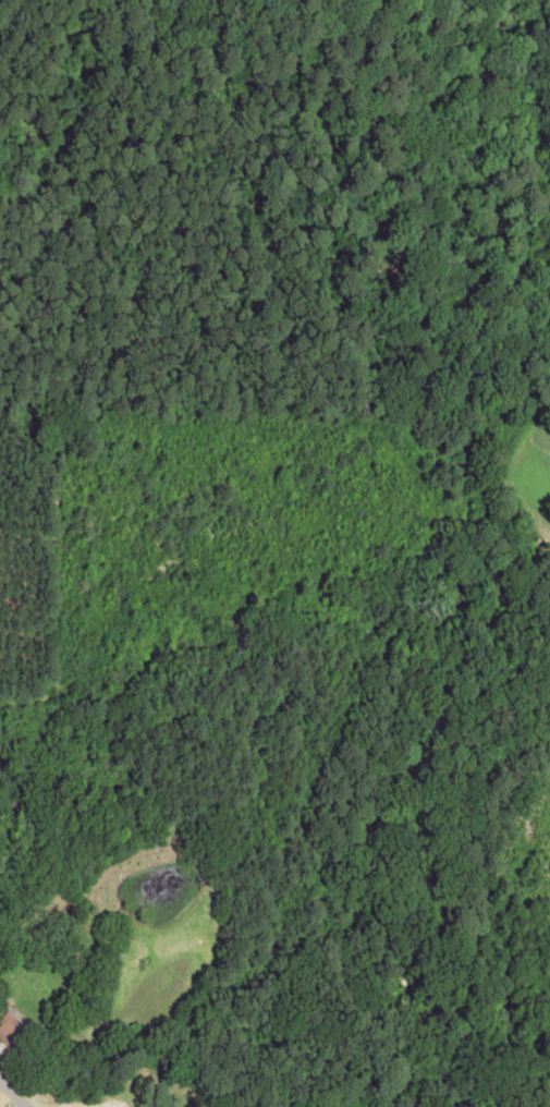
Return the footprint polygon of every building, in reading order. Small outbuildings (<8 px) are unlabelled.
[(8,1042),(24,1026),(7,1011),(0,1018),(0,1035),(8,1042)]
